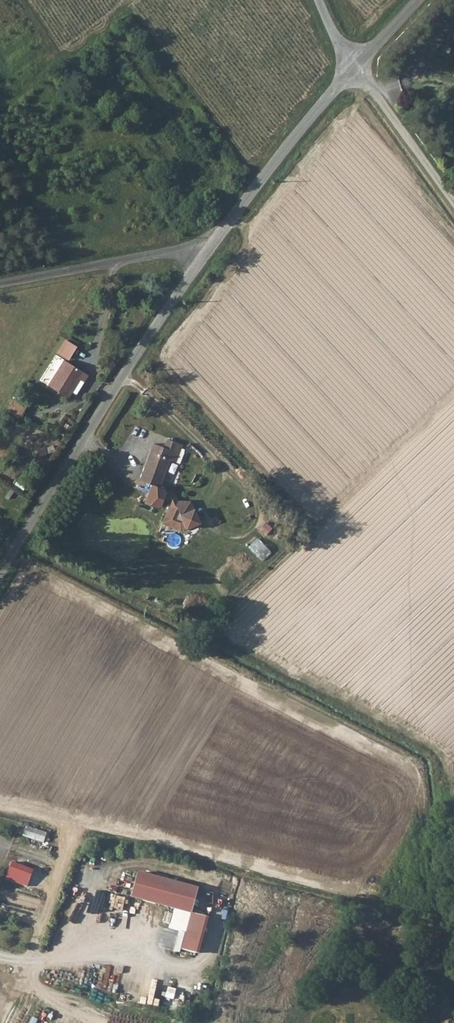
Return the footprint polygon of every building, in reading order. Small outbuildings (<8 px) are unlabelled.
[(69,367),(77,354),(66,348),(58,360),(69,367)] [(74,401),(86,381),(63,367),(47,392),(66,404),(69,399),(74,401)] [(11,426),(20,432),(30,415),(20,409),(12,421),(13,422),(11,426)] [(150,482),(144,501),(155,505),(160,503),(163,496),(167,497),(170,503),(168,509),(174,522),(181,524),(185,522),(187,525),(200,518),(194,505),(189,507),(184,497),(177,496),(172,489),(158,484),(167,459),(174,461),(180,444),(163,438),(161,445),(151,442),(139,478),(150,482)] [(174,522),(168,509),(164,521),(182,527),(187,525),(185,522),(181,524),(174,522)] [(261,539),(253,546),(265,559),(273,552),(261,539)] [(199,888),(138,871),(131,896),(192,912),(199,888)] [(197,952),(207,915),(192,912),(183,948),(197,952)]
